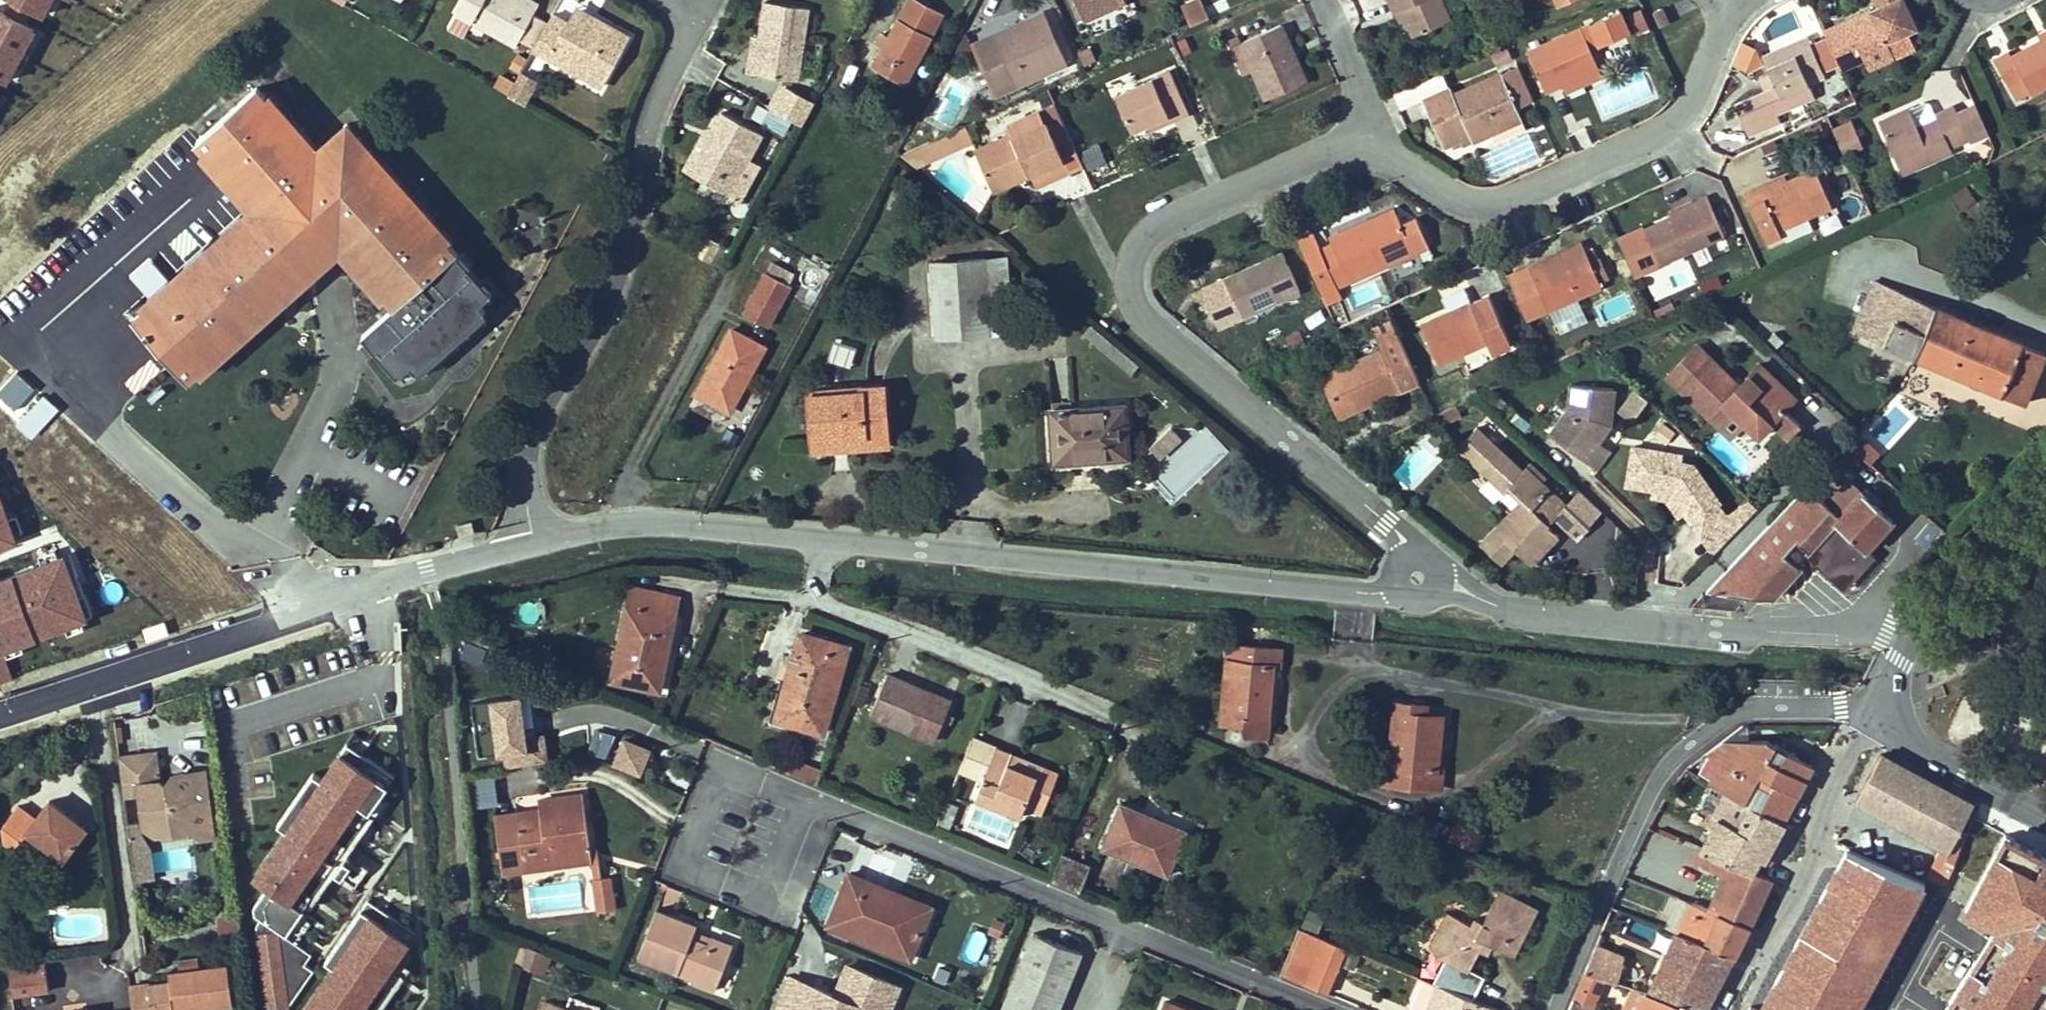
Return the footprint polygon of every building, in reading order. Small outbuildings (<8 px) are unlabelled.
[(520,1),(518,0),(461,0),(454,12),(515,45),(518,40),(531,15),(537,4),(530,0),(521,0),(520,1)] [(942,16),(913,0),(908,0),(888,38),(882,35),(876,46),(881,49),(872,66),(905,83),(942,16)] [(1083,20),(1108,9),(1104,0),(1074,0),(1083,20)] [(1108,9),(1126,1),(1125,0),(1104,0),(1108,9)] [(1208,20),(1200,0),(1192,0),(1179,5),(1188,27),(1208,20)] [(1449,20),(1440,0),(1388,0),(1393,11),(1401,8),(1404,19),(1411,36),(1449,20)] [(1846,22),(1823,32),(1840,68),(1863,58),(1860,51),(1916,27),(1904,0),(1874,0),(1877,7),(1871,10),(1874,16),(1849,27),(1846,22)] [(747,73),(796,81),(808,9),(765,2),(759,37),(756,58),(750,57),(747,73)] [(1658,25),(1668,21),(1663,7),(1653,11),(1658,25)] [(575,8),(573,13),(598,27),(602,23),(575,8)] [(1398,22),(1404,19),(1401,8),(1393,11),(1398,22)] [(1597,43),(1599,44),(1628,32),(1618,10),(1526,51),(1543,91),(1562,83),(1597,67),(1588,47),(1597,43)] [(1871,10),(1846,22),(1849,27),(1874,16),(1871,10)] [(981,61),(996,95),(1068,64),(1045,11),(991,34),(999,53),(981,61)] [(602,23),(598,27),(573,13),(567,23),(551,15),(546,24),(532,49),(548,58),(554,48),(567,54),(561,65),(600,87),(628,37),(602,23)] [(532,49),(546,24),(531,15),(518,40),(532,49)] [(1280,25),(1239,43),(1252,71),(1264,100),(1305,82),(1280,25)] [(1496,34),(1500,44),(1511,39),(1507,29),(1496,34)] [(973,43),(981,61),(999,53),(991,34),(973,43)] [(1743,123),(1765,114),(1770,125),(1780,121),(1777,112),(1815,95),(1809,83),(1825,76),(1807,36),(1763,56),(1770,72),(1776,86),(1766,91),(1735,105),(1743,123)] [(2033,93),(2045,86),(2045,36),(2040,40),(2012,56),(2009,51),(1993,59),(2015,98),(2030,90),(2033,93)] [(750,57),(756,58),(759,37),(753,37),(750,57)] [(1242,74),(1252,71),(1239,43),(1230,47),(1242,74)] [(1498,47),(1497,48),(1501,58),(1511,53),(1506,43),(1498,47)] [(1735,70),(1761,69),(1759,46),(1734,47),(1735,70)] [(1078,51),(1085,65),(1094,61),(1088,47),(1078,51)] [(548,58),(561,65),(567,54),(554,48),(548,58)] [(1533,100),(1517,66),(1510,69),(1525,103),(1533,100)] [(1600,75),(1597,67),(1562,83),(1566,90),(1600,75)] [(1506,127),(1501,114),(1516,108),(1525,103),(1510,69),(1501,73),(1453,94),(1450,88),(1422,100),(1443,146),(1459,139),(1470,135),(1472,141),(1506,127)] [(1147,122),(1169,111),(1173,119),(1188,112),(1171,72),(1116,95),(1130,129),(1147,122)] [(1600,111),(1653,101),(1648,72),(1595,82),(1600,111)] [(1759,76),(1766,91),(1776,86),(1770,72),(1759,76)] [(535,83),(519,74),(507,96),(524,105),(535,83)] [(814,102),(785,87),(774,110),(802,125),(814,102)] [(310,276),(307,272),(300,264),(329,239),(336,247),(373,290),(377,287),(394,308),(456,254),(438,233),(441,230),(433,221),(430,224),(411,202),(414,199),(399,182),(395,185),(378,166),(381,162),(372,153),(343,179),(317,150),(309,141),(306,144),(256,88),(196,141),(246,197),(242,200),(253,213),(133,319),(158,347),(187,380),(259,315),(297,281),(301,285),(310,276)] [(1922,102),(1908,108),(1917,127),(1935,119),(1933,114),(1928,103),(1922,102)] [(1956,111),(1967,138),(1970,143),(1988,134),(1974,103),(1956,111)] [(1950,146),(1967,138),(1956,111),(1953,105),(1933,114),(1935,119),(1917,127),(1908,108),(1878,121),(1901,173),(1951,151),(1950,146)] [(1516,108),(1501,114),(1506,127),(1521,120),(1516,108)] [(1039,111),(1007,125),(1011,134),(974,151),(989,185),(1026,170),(1028,175),(1030,175),(1060,160),(1062,160),(1047,124),(1044,122),(1039,111)] [(1169,111),(1147,122),(1150,129),(1173,119),(1169,111)] [(684,170),(730,195),(749,159),(763,135),(721,113),(711,132),(697,159),(692,155),(684,170)] [(1770,125),(1765,114),(1743,123),(1748,135),(1770,125)] [(1832,129),(1839,146),(1858,138),(1851,121),(1832,129)] [(346,124),(317,150),(343,179),(372,153),(346,124)] [(972,141),(966,125),(899,155),(913,167),(972,141)] [(692,155),(697,159),(711,132),(705,130),(692,155)] [(1462,146),(1472,141),(1470,135),(1459,139),(1462,146)] [(1843,153),(1861,145),(1858,138),(1839,146),(1843,153)] [(1099,145),(1079,151),(1085,169),(1104,163),(1099,145)] [(1989,161),(1994,147),(1985,145),(1980,158),(1989,161)] [(749,159),(730,195),(739,199),(758,165),(749,159)] [(1065,173),(1060,160),(1030,175),(1035,186),(1065,173)] [(378,166),(395,185),(399,182),(381,162),(378,166)] [(993,192),(1028,175),(1026,170),(989,185),(993,192)] [(1778,229),(1831,206),(1816,170),(1787,181),(1762,192),(1760,187),(1744,194),(1764,241),(1780,234),(1778,229)] [(1760,187),(1762,192),(1787,181),(1785,176),(1760,187)] [(1707,196),(1693,203),(1695,209),(1672,219),(1644,232),(1659,265),(1725,236),(1707,196)] [(411,202),(430,224),(433,221),(414,199),(411,202)] [(1672,219),(1695,209),(1693,203),(1670,213),(1672,219)] [(1367,220),(1370,227),(1397,215),(1395,209),(1367,220)] [(1339,294),(1336,288),(1429,247),(1428,244),(1422,231),(1417,218),(1401,224),(1397,215),(1370,227),(1367,220),(1329,237),(1332,244),(1319,249),(1312,233),(1297,239),(1325,301),(1339,294)] [(1427,229),(1422,231),(1428,244),(1433,242),(1427,229)] [(704,236),(695,254),(710,262),(719,245),(704,236)] [(329,239),(300,264),(307,272),(336,247),(329,239)] [(1544,259),(1546,265),(1584,248),(1582,243),(1544,259)] [(775,260),(797,266),(801,253),(779,247),(775,260)] [(1598,281),(1606,279),(1598,260),(1590,263),(1584,248),(1546,265),(1544,259),(1527,267),(1546,311),(1601,287),(1598,281)] [(1223,279),(1228,290),(1236,309),(1237,311),(1256,302),(1259,309),(1299,292),(1282,253),(1241,271),(1228,277),(1223,279)] [(984,257),(957,259),(963,334),(989,332),(984,257)] [(957,259),(930,261),(935,336),(963,334),(957,259)] [(771,263),(742,313),(767,326),(789,285),(794,274),(771,263)] [(1225,271),(1228,277),(1241,271),(1239,266),(1225,271)] [(1935,307),(1872,281),(1849,330),(1913,357),(2024,403),(2045,352),(1935,307)] [(1222,315),(1236,309),(1228,290),(1214,296),(1222,315)] [(1487,341),(1490,350),(1510,342),(1489,294),(1471,302),(1473,308),(1451,317),(1447,313),(1420,324),(1437,362),(1487,341)] [(1259,309),(1256,302),(1237,311),(1240,318),(1259,309)] [(1451,317),(1473,308),(1471,302),(1447,313),(1451,317)] [(1399,389),(1399,392),(1419,383),(1392,320),(1373,329),(1381,349),(1320,376),(1338,417),(1399,389)] [(730,330),(696,393),(729,411),(763,347),(730,330)] [(1589,338),(1565,349),(1568,356),(1592,345),(1589,338)] [(831,341),(826,363),(851,368),(856,346),(831,341)] [(1758,436),(1770,423),(1783,409),(1794,399),(1758,364),(1738,385),(1697,345),(1668,376),(1709,415),(1723,401),(1744,422),(1758,436)] [(1598,441),(1610,425),(1614,388),(1571,384),(1569,409),(1550,435),(1576,454),(1579,450),(1586,455),(1583,459),(1597,470),(1611,450),(1598,441)] [(808,390),(811,439),(844,436),(844,447),(888,444),(883,385),(808,390)] [(1475,388),(1459,395),(1462,402),(1478,395),(1475,388)] [(749,426),(762,398),(744,390),(731,418),(749,426)] [(1744,422),(1723,401),(1709,415),(1730,436),(1744,422)] [(1087,459),(1129,456),(1125,403),(1050,408),(1053,461),(1074,460),(1075,455),(1086,454),(1087,459)] [(1456,405),(1435,414),(1440,425),(1460,416),(1456,405)] [(1799,425),(1783,409),(1770,423),(1786,438),(1799,425)] [(1157,459),(1180,439),(1170,428),(1147,448),(1157,459)] [(1521,500),(1500,522),(1504,525),(1499,531),(1495,528),(1480,543),(1501,563),(1514,549),(1531,564),(1557,537),(1545,526),(1553,518),(1576,539),(1588,526),(1538,480),(1524,467),(1522,470),(1476,428),(1457,449),(1504,493),(1508,488),(1521,500)] [(1855,432),(1845,443),(1868,462),(1877,453),(1855,432)] [(844,447),(844,436),(811,439),(812,449),(844,447)] [(1421,438),(1388,473),(1410,493),(1443,458),(1421,438)] [(1730,511),(1694,464),(1691,453),(1680,450),(1679,455),(1631,445),(1622,489),(1654,494),(1664,502),(1698,534),(1719,520),(1730,511)] [(1579,450),(1576,454),(1583,459),(1586,455),(1579,450)] [(1529,463),(1524,467),(1538,480),(1542,476),(1529,463)] [(1806,553),(1841,586),(1871,553),(1866,549),(1892,520),(1850,482),(1828,506),(1805,486),(1706,591),(1751,596),(1763,580),(1777,593),(1800,568),(1784,554),(1796,540),(1808,550),(1806,553)] [(1713,554),(1758,506),(1751,500),(1700,536),(1713,554)] [(471,522),(456,526),(459,535),(474,532),(471,522)] [(1499,531),(1504,525),(1500,522),(1495,528),(1499,531)] [(1876,557),(1871,553),(1841,586),(1846,590),(1876,557)] [(0,579),(0,646),(85,617),(64,557),(0,579)] [(1773,598),(1777,593),(1763,580),(1751,596),(1773,598)] [(630,587),(611,679),(659,689),(664,664),(658,662),(668,615),(674,616),(678,597),(630,587)] [(668,615),(658,662),(664,664),(674,616),(668,615)] [(792,673),(778,720),(822,732),(846,647),(800,634),(788,672),(792,673)] [(1221,722),(1241,724),(1244,733),(1263,735),(1265,731),(1268,731),(1273,665),(1279,666),(1281,649),(1228,644),(1221,722)] [(886,674),(869,714),(933,741),(942,719),(945,713),(950,700),(886,674)] [(502,747),(504,763),(548,757),(543,726),(526,729),(520,688),(471,695),(480,751),(502,747)] [(1439,788),(1440,769),(1435,768),(1440,716),(1423,715),(1413,714),(1414,704),(1394,702),(1389,764),(1387,784),(1439,788)] [(1414,704),(1413,714),(1423,715),(1424,705),(1414,704)] [(952,716),(945,713),(942,719),(949,721),(952,716)] [(593,727),(589,752),(608,755),(612,729),(593,727)] [(620,732),(609,762),(639,774),(651,744),(620,732)] [(1024,805),(1041,812),(1053,783),(1007,764),(1011,753),(972,737),(958,770),(982,779),(974,795),(1020,814),(1024,805)] [(1812,764),(1768,739),(1723,740),(1706,753),(1708,754),(1720,761),(1710,778),(1708,781),(1725,790),(1782,820),(1812,764)] [(368,806),(388,774),(335,743),(320,768),(312,763),(248,870),(294,897),(354,797),(368,806)] [(124,798),(139,795),(152,805),(145,812),(154,825),(181,821),(191,829),(201,837),(213,835),(207,792),(180,773),(172,774),(164,784),(158,780),(155,752),(118,756),(124,798)] [(1011,753),(1007,764),(1053,783),(1058,772),(1011,753)] [(1708,754),(1698,772),(1710,778),(1720,761),(1708,754)] [(1942,845),(1927,875),(1946,884),(1954,863),(1964,840),(1955,837),(1973,804),(1881,754),(1857,800),(1942,845)] [(788,772),(818,783),(823,771),(793,760),(788,772)] [(204,770),(180,773),(207,792),(204,770)] [(1782,820),(1725,790),(1712,815),(1717,818),(1711,828),(1700,850),(1710,854),(1753,871),(1760,858),(1768,863),(1790,824),(1782,820)] [(583,794),(538,800),(540,810),(541,817),(496,824),(503,872),(558,864),(555,842),(590,837),(583,794)] [(155,835),(191,829),(181,821),(154,825),(145,812),(152,805),(139,795),(143,826),(155,835)] [(943,800),(938,821),(951,824),(956,802),(943,800)] [(49,801),(35,817),(17,804),(2,826),(5,840),(15,848),(27,832),(63,858),(85,828),(49,801)] [(1102,846),(1168,873),(1186,829),(1164,820),(1162,825),(1156,823),(1158,818),(1121,802),(1102,846)] [(496,824),(541,817),(540,810),(495,816),(496,824)] [(1711,828),(1717,818),(1712,815),(1707,825),(1711,828)] [(127,823),(129,832),(139,831),(138,821),(127,823)] [(558,864),(593,859),(591,851),(590,837),(555,842),(558,864)] [(146,848),(131,850),(136,882),(150,880),(146,848)] [(601,850),(591,851),(593,859),(602,858),(601,850)] [(1079,892),(1090,865),(1062,853),(1051,880),(1079,892)] [(1724,876),(1708,909),(1691,902),(1677,932),(1695,938),(1715,946),(1734,955),(1771,879),(1753,871),(1710,854),(1703,866),(1724,876)] [(593,859),(597,888),(615,886),(613,876),(605,878),(602,858),(593,859)] [(1946,884),(1942,891),(1954,897),(1967,869),(1954,863),(1946,884)] [(849,873),(827,925),(910,959),(928,915),(883,896),(886,888),(849,873)] [(1850,964),(1797,943),(1783,968),(1817,982),(1860,997),(1867,979),(1903,995),(1938,906),(1883,882),(1850,964)] [(250,907),(282,933),(302,909),(269,883),(250,907)] [(619,910),(615,886),(597,888),(601,913),(619,910)] [(886,888),(883,896),(928,915),(931,907),(886,888)] [(1472,925),(1448,912),(1432,945),(1448,953),(1433,983),(1437,985),(1473,1000),(1482,976),(1466,968),(1478,946),(1489,942),(1512,954),(1533,914),(1516,904),(1518,899),(1499,890),(1484,920),(1476,917),(1472,925)] [(1691,902),(1679,897),(1665,927),(1677,932),(1691,902)] [(1518,899),(1516,904),(1533,914),(1536,909),(1518,899)] [(296,1009),(360,1009),(406,929),(358,902),(296,1009)] [(708,944),(691,937),(694,930),(696,925),(656,909),(637,956),(693,978),(692,981),(714,990),(732,944),(711,936),(708,944)] [(218,935),(241,931),(239,914),(217,917),(218,935)] [(1627,917),(1622,933),(1664,945),(1669,930),(1627,917)] [(975,959),(987,932),(973,926),(962,953),(975,959)] [(1324,938),(1299,928),(1279,973),(1306,985),(1324,938)] [(708,944),(711,936),(694,930),(691,937),(708,944)] [(1677,932),(1647,992),(1698,1009),(1705,1009),(1734,955),(1715,946),(1695,938),(1677,932)] [(1082,953),(1034,933),(1002,1009),(1058,1009),(1082,953)] [(1344,946),(1324,938),(1306,985),(1325,993),(1344,946)] [(547,954),(521,945),(514,962),(541,971),(547,954)] [(1596,945),(1584,973),(1605,979),(1617,983),(1624,965),(1624,957),(1596,945)] [(48,990),(44,960),(7,965),(12,995),(48,990)] [(149,984),(152,1009),(184,1009),(234,1003),(227,963),(169,972),(170,980),(149,984)] [(1783,968),(1773,963),(1749,1009),(1752,1009),(1806,1009),(1817,982),(1783,968)] [(1973,967),(1964,963),(1961,970),(1970,973),(1973,967)] [(286,1005),(288,971),(262,969),(260,1004),(286,1005)] [(1584,973),(1579,984),(1600,993),(1605,979),(1584,973)] [(1437,985),(1433,983),(1423,979),(1410,1009),(1427,1009),(1437,985)] [(149,984),(129,987),(133,1009),(152,1009),(149,984)] [(1579,984),(1573,999),(1594,1007),(1600,993),(1579,984)] [(1493,1008),(1473,1000),(1437,985),(1427,1009),(1493,1009),(1493,1008)] [(1638,989),(1628,1007),(1633,1009),(1637,1009),(1645,992),(1638,989)] [(50,1007),(48,990),(12,995),(14,1009),(33,1009),(50,1007)] [(1637,1009),(1698,1009),(1647,992),(1645,992),(1637,1009)] [(1594,1007),(1573,999),(1568,1009),(1593,1009),(1594,1007)] [(1164,1001),(1160,1009),(1185,1009),(1164,1001)] [(564,1009),(543,1002),(540,1009),(565,1009),(564,1009)]
